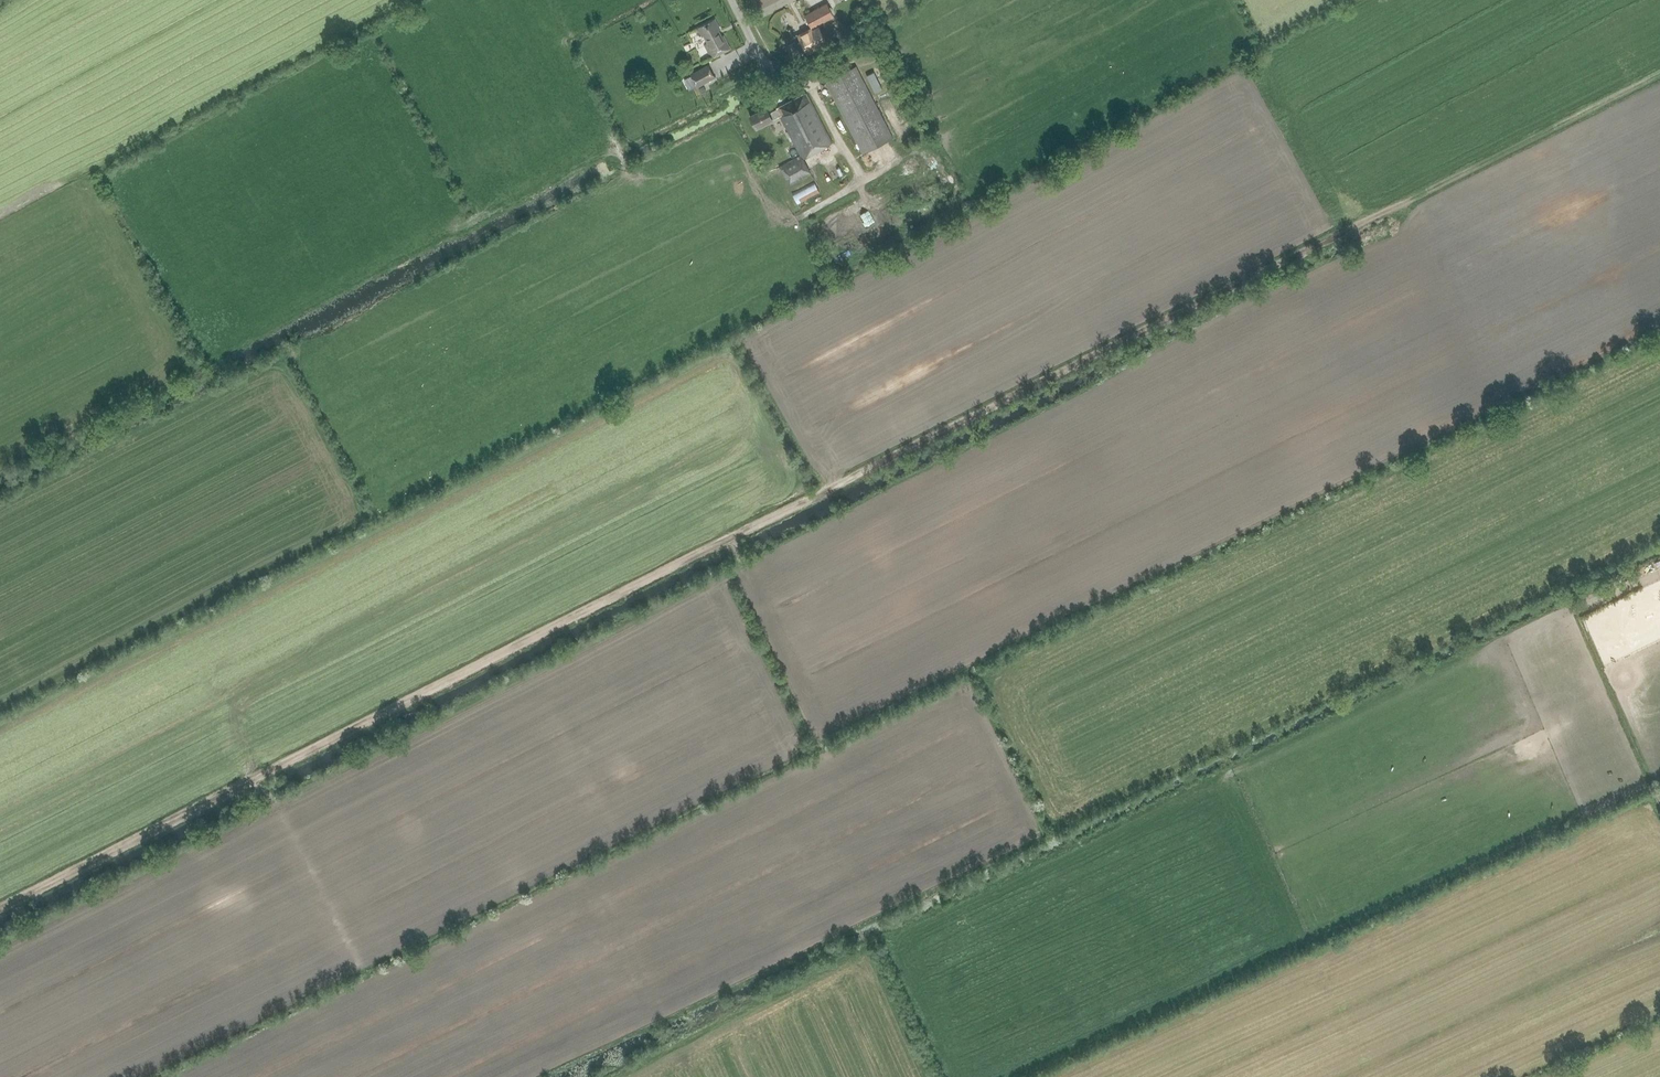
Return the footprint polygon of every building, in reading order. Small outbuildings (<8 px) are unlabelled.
[(812,28),(791,39),(792,40),(785,43),(794,60),(802,56),(827,43),(818,25),(834,16),(827,3),(805,15),(812,28)] [(720,29),(715,19),(698,28),(702,36),(703,35),(708,43),(704,45),(711,58),(730,48),(723,35),(722,36),(718,30),(720,29)] [(715,77),(708,64),(690,74),(697,87),(715,77)] [(862,154),(893,138),(856,66),(825,82),(862,154)] [(874,72),(866,76),(875,94),(883,91),(874,72)] [(772,119),(780,115),(800,156),(779,167),(789,185),(811,174),(803,158),(833,144),(806,92),(776,108),(777,109),(769,113),(766,108),(750,116),(756,128),(772,120),(772,119)] [(799,204),(820,193),(815,182),(793,193),(799,204)]
